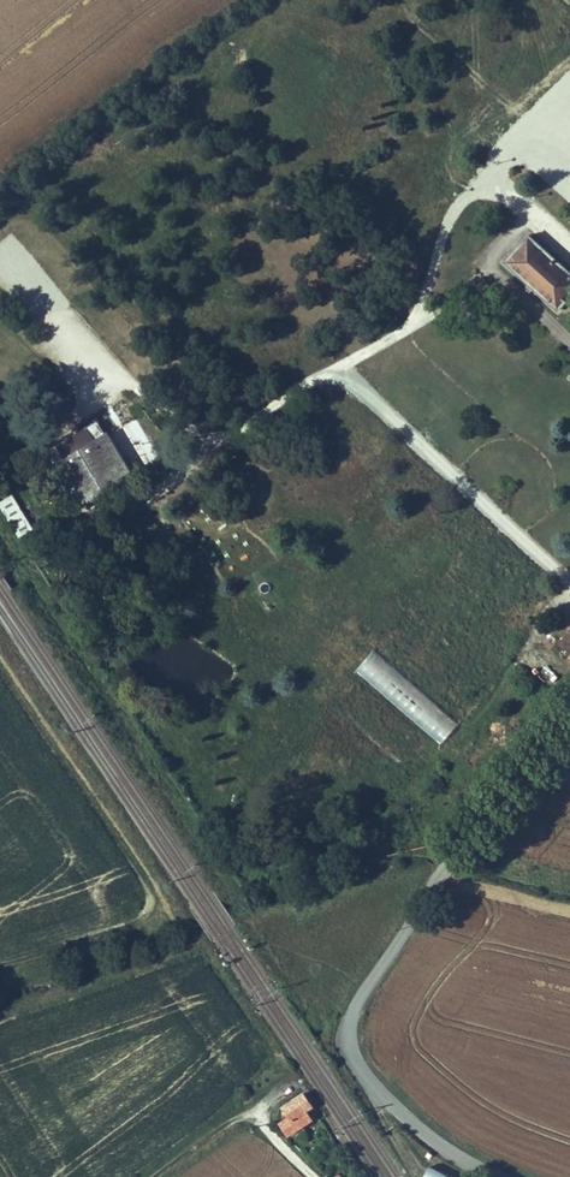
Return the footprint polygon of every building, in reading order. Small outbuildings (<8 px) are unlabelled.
[(562,310),(569,301),(569,273),(526,233),(504,259),(562,310)] [(125,422),(111,429),(129,467),(147,459),(136,435),(132,437),(125,422)] [(93,510),(132,485),(99,432),(54,460),(61,470),(58,471),(65,482),(72,477),(93,510)] [(85,515),(93,510),(72,477),(65,482),(85,515)] [(0,502),(0,508),(19,538),(33,529),(12,494),(0,502)] [(237,583),(254,588),(258,574),(242,569),(237,583)] [(567,629),(557,641),(569,653),(569,632),(567,629)] [(284,1110),(289,1119),(282,1124),(290,1136),(312,1121),(306,1112),(311,1108),(302,1097),(284,1110)] [(429,1166),(423,1176),(450,1176),(429,1166)]
